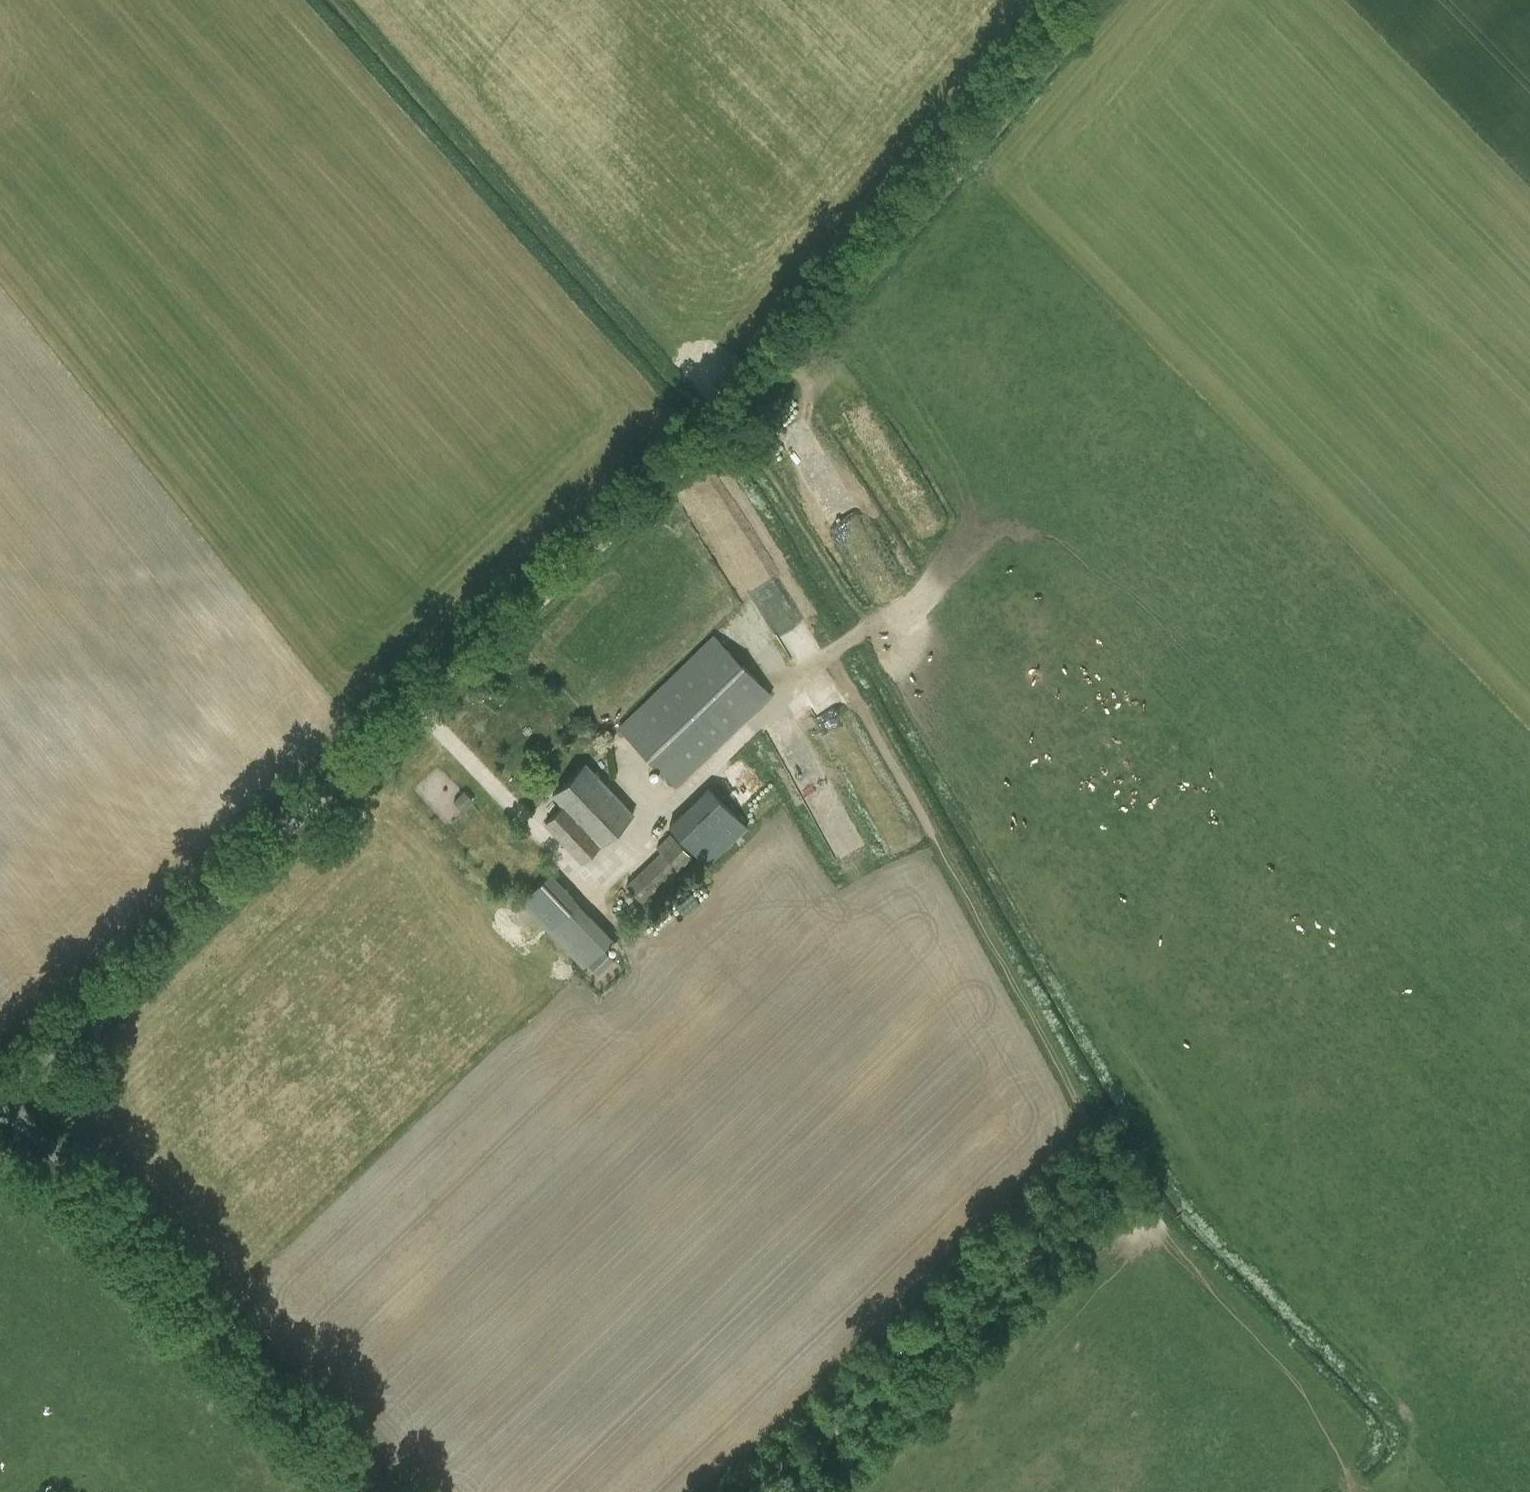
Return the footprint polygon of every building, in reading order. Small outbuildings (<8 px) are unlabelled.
[(714,634),(686,661),(617,727),(676,788),(745,722),(773,694),(714,634)] [(545,822),(580,859),(582,862),(633,814),(585,763),(553,793),(564,805),(545,822)] [(668,825),(702,859),(708,865),(748,827),(708,787),(668,825)] [(644,903),(693,857),(669,833),(655,847),(660,851),(634,875),(626,884),(644,903)] [(583,968),(614,938),(551,872),(520,901),(583,968)]
